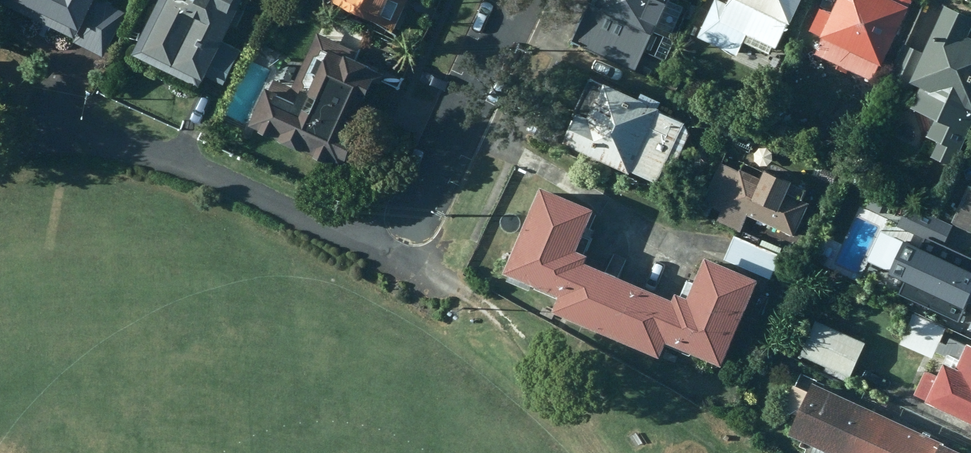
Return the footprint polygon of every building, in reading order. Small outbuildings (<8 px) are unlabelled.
[(82,35),(79,42),(109,56),(130,12),(106,0),(8,0),(82,35)] [(142,53),(209,85),(213,78),(230,86),(246,50),(231,43),(251,0),(166,0),(142,53)] [(400,29),(414,0),(340,0),(400,29)] [(660,12),(636,0),(593,0),(575,37),(636,65),(660,12)] [(660,12),(666,0),(636,0),(660,12)] [(727,5),(719,1),(701,38),(739,56),(746,42),(772,54),(775,48),(779,50),(802,0),(730,0),(727,5)] [(912,0),(838,0),(821,37),(825,40),(817,56),(841,67),(839,71),(851,76),(853,73),(875,83),(912,0)] [(945,5),(924,52),(909,45),(892,81),(913,90),(916,84),(921,87),(911,108),(936,120),(929,137),(941,143),(933,158),(954,168),(970,131),(970,16),(945,5)] [(283,78),(261,123),(358,171),(374,137),(367,134),(396,73),(385,67),(387,63),(365,53),(366,50),(325,30),(298,86),(283,78)] [(14,94),(0,74),(0,103),(14,94)] [(632,98),(583,77),(553,141),(622,172),(624,169),(660,186),(684,133),(679,120),(652,107),(655,100),(636,90),(632,98)] [(737,231),(743,215),(791,237),(806,204),(797,199),(802,190),(756,168),(751,178),(717,162),(698,203),(717,211),(714,219),(737,231)] [(965,185),(950,221),(970,231),(970,188),(965,185)] [(542,187),(506,274),(571,254),(579,252),(596,210),(542,187)] [(949,225),(908,206),(897,227),(938,247),(949,225)] [(768,251),(731,235),(721,260),(758,276),(768,251)] [(591,256),(579,252),(571,254),(506,274),(561,297),(554,313),(574,322),(596,269),(587,265),(591,256)] [(959,284),(968,288),(958,308),(952,305),(946,317),(963,324),(961,328),(970,332),(970,257),(959,284)] [(708,259),(691,300),(725,368),(761,281),(708,259)] [(659,295),(596,269),(574,322),(636,348),(659,295)] [(668,344),(725,368),(691,300),(679,294),(675,302),(659,295),(636,348),(662,358),(668,344)] [(940,334),(942,328),(909,313),(896,344),(928,359),(931,351),(941,356),(932,375),(920,369),(908,394),(920,399),(919,401),(970,425),(970,348),(940,334)] [(861,342),(812,319),(794,355),(845,378),(861,342)] [(827,452),(857,452),(876,413),(811,383),(807,391),(794,384),(783,407),(796,413),(787,435),(827,452)] [(956,450),(876,413),(857,452),(955,452),(956,450)]
